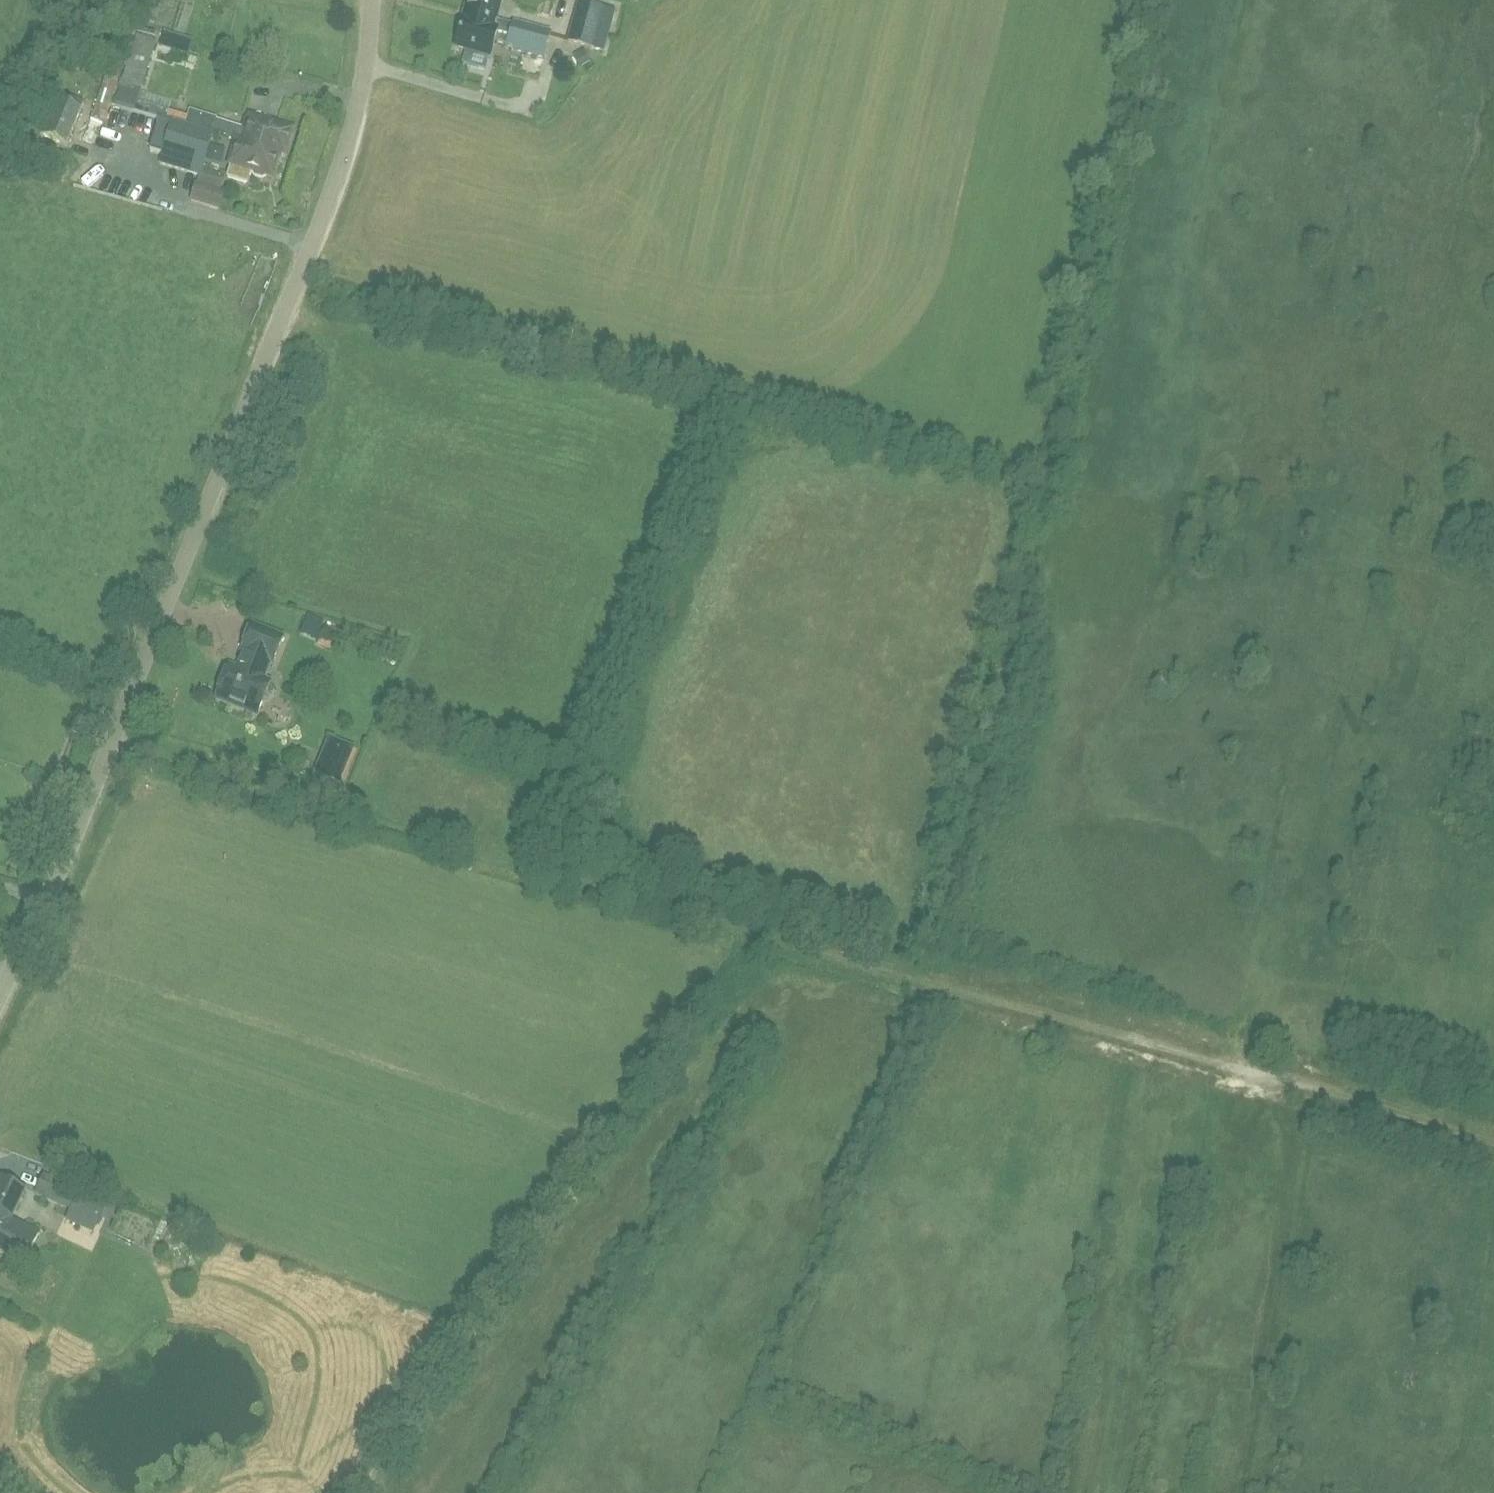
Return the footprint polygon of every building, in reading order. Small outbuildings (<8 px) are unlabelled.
[(46,4),(54,9),(59,0),(48,0),(46,4)] [(493,25),(500,0),(469,0),(463,18),(454,46),(489,56),(498,27),(493,25)] [(580,1),(579,0),(578,0),(567,40),(592,48),(603,7),(580,1)] [(551,32),(513,20),(506,44),(505,47),(543,59),(551,32)] [(126,66),(114,106),(134,112),(137,101),(146,72),(156,43),(152,41),(155,33),(139,28),(126,66)] [(75,132),(90,105),(68,93),(53,121),(75,132)] [(137,101),(134,112),(159,119),(158,121),(164,123),(168,110),(137,101)] [(217,118),(189,110),(183,129),(212,137),(217,118)] [(237,138),(229,164),(253,171),(255,176),(262,178),(267,175),(273,177),(280,153),(286,154),(294,129),(250,116),(242,140),(237,138)] [(164,123),(158,121),(150,151),(162,154),(160,163),(200,175),(212,137),(183,129),(164,123)] [(220,191),(196,184),(191,200),(220,208),(225,193),(220,191)] [(228,665),(215,697),(257,714),(270,682),(262,679),(270,662),(272,663),(283,637),(251,624),(241,650),(244,652),(237,669),(228,665)] [(317,645),(332,651),(340,632),(325,626),(317,645)] [(332,739),(319,772),(339,781),(352,747),(332,739)] [(35,1194),(83,1216),(92,1197),(44,1175),(35,1194)] [(24,1263),(39,1233),(10,1219),(25,1189),(0,1176),(0,1251),(24,1263)]
